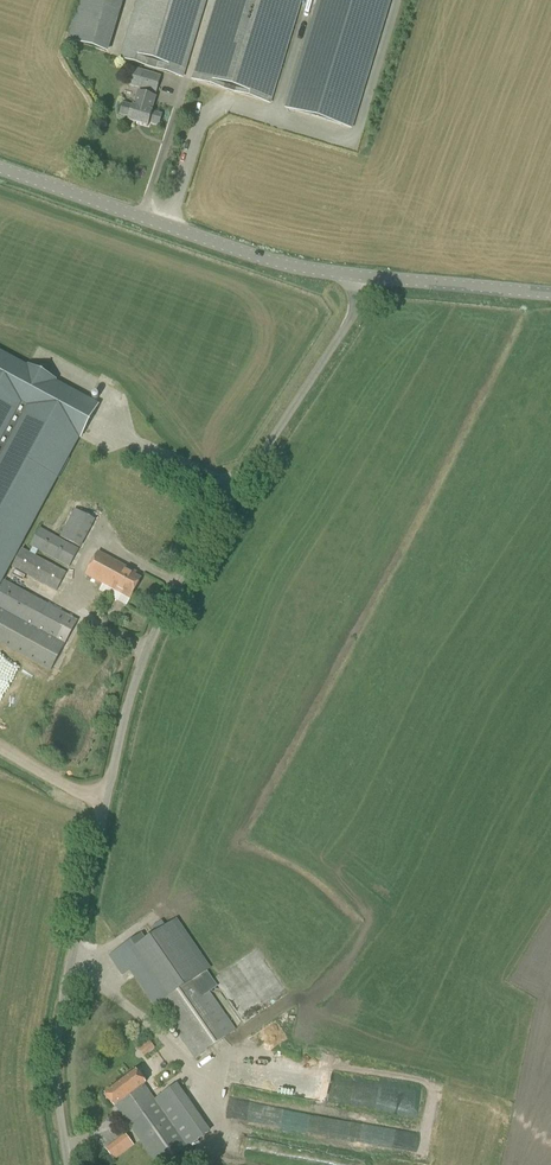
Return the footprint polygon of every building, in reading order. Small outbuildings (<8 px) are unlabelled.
[(121,57),(137,62),(183,76),(206,0),(139,0),(121,57)] [(224,90),(270,104),(302,0),(218,0),(193,80),(224,90)] [(285,108),(352,128),(390,0),(317,0),(285,108)] [(108,53),(110,44),(70,32),(67,41),(108,53)] [(114,45),(112,53),(121,56),(123,48),(114,45)] [(156,94),(161,77),(144,72),(139,89),(156,94)] [(151,112),(154,101),(139,97),(136,107),(124,104),(120,116),(129,118),(129,121),(148,127),(149,123),(159,126),(163,115),(151,112)] [(2,579),(79,436),(81,437),(98,405),(55,382),(56,380),(29,365),(28,367),(0,352),(0,582),(2,579)] [(63,537),(84,547),(98,517),(77,508),(63,537)] [(69,568),(79,549),(40,528),(30,546),(69,568)] [(56,591),(66,573),(22,548),(12,567),(56,591)] [(131,600),(142,579),(133,574),(135,571),(98,552),(85,575),(103,585),(100,592),(126,606),(130,600),(131,600)] [(2,579),(0,582),(0,644),(51,672),(78,621),(48,604),(31,595),(2,579)] [(177,918),(142,942),(137,934),(106,956),(118,974),(128,967),(157,1009),(159,1007),(195,1059),(236,1031),(200,977),(212,968),(177,918)] [(144,1044),(149,1052),(155,1048),(149,1040),(144,1044)] [(145,1085),(146,1084),(136,1071),(105,1094),(115,1108),(116,1107),(156,1164),(163,1164),(211,1132),(177,1084),(155,1099),(145,1085)] [(115,1161),(121,1156),(111,1144),(105,1149),(115,1161)]
